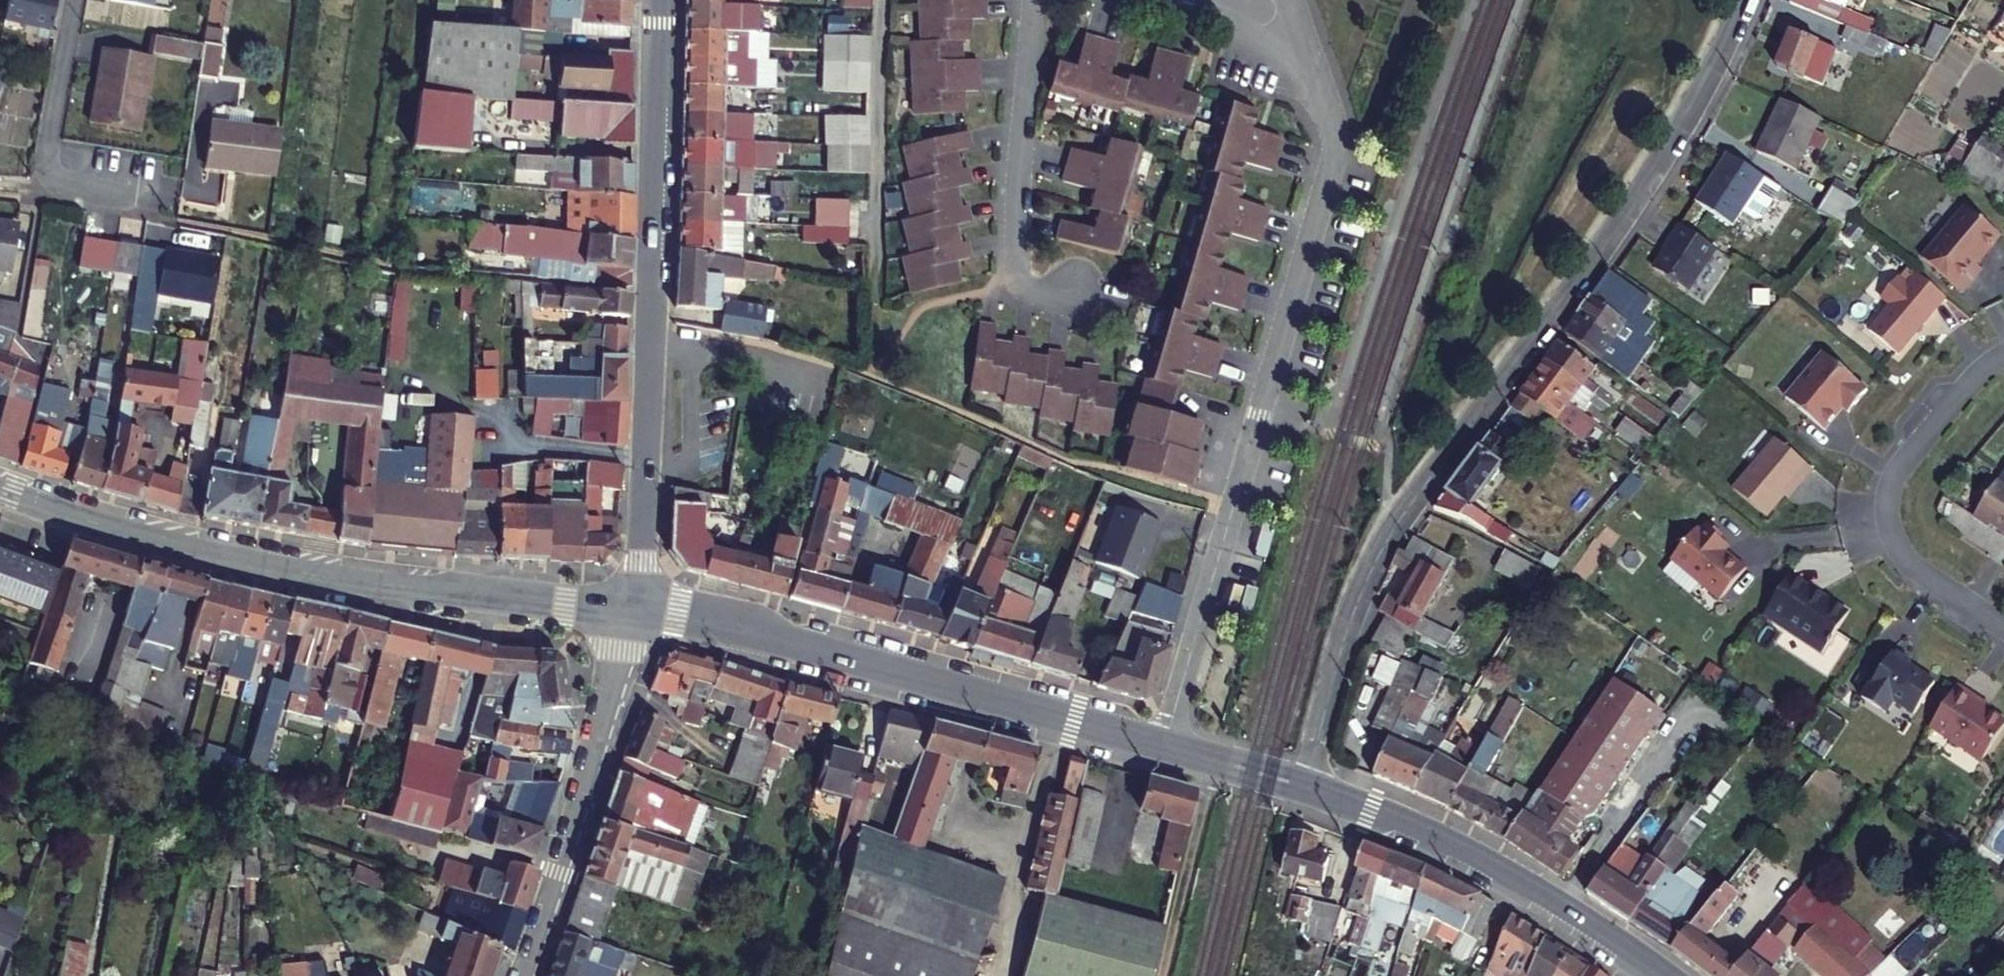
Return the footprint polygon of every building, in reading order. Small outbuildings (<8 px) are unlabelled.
[(6,14),(52,23),(57,0),(9,0),(6,14)] [(111,2),(152,10),(154,0),(111,0),(111,2)] [(549,15),(549,0),(517,0),(517,7),(516,31),(522,32),(548,34),(549,15)] [(569,19),(576,20),(587,21),(587,24),(634,27),(634,5),(563,0),(549,0),(549,15),(570,16),(569,19)] [(914,81),(916,118),(964,117),(964,96),(982,95),(981,78),(981,65),(962,65),(962,44),(971,44),(971,23),(989,22),(988,7),(988,0),(921,0),(921,10),(923,45),(913,46),(914,81)] [(1830,4),(1820,0),(1789,0),(1789,1),(1803,7),(1824,16),(1830,4)] [(1830,4),(1831,3),(1840,7),(1844,9),(1848,0),(1820,0),(1830,4)] [(745,29),(755,29),(755,4),(684,1),(684,27),(745,29)] [(1867,33),(1872,20),(1844,9),(1840,7),(1834,20),(1845,24),(1867,33)] [(48,44),(50,33),(52,23),(6,14),(4,23),(37,30),(35,42),(48,44)] [(548,34),(575,35),(576,20),(569,19),(570,16),(549,15),(548,34)] [(1867,33),(1845,24),(1840,36),(1862,45),(1867,33)] [(473,97),(516,101),(519,69),(520,56),(522,32),(516,31),(431,25),(423,93),(473,97)] [(745,29),(684,27),(683,56),(724,58),(745,58),(745,29)] [(1820,86),(1836,49),(1790,30),(1775,67),(1820,86)] [(546,58),(547,50),(548,34),(522,32),(520,56),(546,58)] [(872,63),(873,34),(828,32),(827,62),(872,63)] [(1070,106),(1078,108),(1097,40),(1080,35),(1072,66),(1054,61),(1047,92),(1071,99),(1070,106)] [(203,45),(156,37),(153,54),(200,63),(203,45)] [(1113,111),(1115,105),(1121,80),(1103,75),(1111,44),(1097,40),(1078,108),(1084,110),(1086,103),(1113,111)] [(214,82),(220,47),(203,43),(203,45),(200,63),(197,79),(214,82)] [(1123,74),(1121,80),(1115,105),(1142,112),(1141,119),(1150,121),(1169,53),(1151,48),(1143,79),(1123,74)] [(562,76),(561,104),(635,110),(636,54),(634,53),(582,50),(581,61),(560,59),(546,58),(520,56),(519,69),(546,71),(546,75),(562,76)] [(560,51),(547,50),(546,58),(560,59),(560,51)] [(140,133),(153,60),(105,52),(93,124),(140,133)] [(1184,58),(1169,53),(1150,121),(1157,123),(1159,117),(1186,124),(1194,94),(1176,88),(1184,58)] [(683,56),(683,85),(723,87),(724,58),(683,56)] [(723,113),(723,87),(683,85),(682,112),(723,113)] [(414,149),(470,153),(473,97),(423,93),(421,93),(414,149)] [(1822,117),(1782,98),(1769,124),(1773,126),(1769,135),(1765,133),(1757,149),(1797,168),(1822,117)] [(635,150),(635,110),(561,104),(520,101),(519,115),(562,119),(560,140),(603,143),(602,148),(635,150)] [(1209,127),(1207,135),(1275,153),(1279,138),(1248,129),(1253,110),(1222,102),(1215,128),(1209,127)] [(682,112),(682,140),(753,142),(753,114),(723,113),(682,112)] [(869,146),(870,118),(828,116),(827,144),(869,146)] [(213,124),(207,167),(277,179),(282,135),(213,124)] [(899,260),(909,294),(955,281),(950,263),(967,259),(963,242),(955,245),(951,227),(968,221),(964,207),(956,208),(951,188),(968,184),(964,168),(956,171),(951,152),(968,147),(965,133),(902,149),(910,182),(900,185),(909,221),(901,223),(910,257),(899,260)] [(1203,171),(1209,173),(1234,180),(1237,168),(1239,162),(1270,170),(1275,153),(1207,135),(1205,142),(1210,144),(1203,171)] [(2003,189),(2003,153),(1981,137),(1958,170),(1998,198),(2003,189)] [(753,142),(682,140),(682,165),(752,167),(775,168),(775,154),(776,143),(753,142)] [(1058,219),(1053,238),(1122,258),(1126,247),(1119,244),(1127,220),(1117,216),(1126,190),(1131,191),(1133,184),(1136,174),(1130,172),(1137,149),(1104,140),(1098,157),(1069,150),(1065,165),(1060,181),(1089,190),(1085,207),(1094,210),(1089,228),(1058,219)] [(789,155),(789,143),(776,143),(775,154),(789,155)] [(870,172),(869,146),(829,145),(830,170),(870,172)] [(1782,188),(1765,178),(1729,155),(1696,203),(1732,227),(1742,212),(1755,220),(1761,219),(1782,188)] [(634,199),(634,165),(519,157),(517,172),(563,175),(562,192),(590,195),(634,199)] [(682,165),(681,192),(752,195),(752,167),(682,165)] [(1195,199),(1193,206),(1260,224),(1264,208),(1234,199),(1236,194),(1239,181),(1234,180),(1209,173),(1202,199),(1195,199)] [(1832,186),(1816,210),(1841,226),(1859,204),(1832,186)] [(681,192),(680,221),(752,224),(752,195),(681,192)] [(590,195),(590,239),(634,244),(634,199),(590,195)] [(1197,215),(1190,242),(1220,251),(1225,232),(1255,240),(1260,224),(1193,206),(1191,213),(1197,215)] [(1965,206),(1922,258),(1962,292),(1982,269),(1976,264),(2000,235),(1965,206)] [(751,260),(752,224),(680,221),(680,249),(751,260)] [(1713,245),(1676,221),(1667,235),(1669,236),(1650,265),(1685,288),(1713,245)] [(143,238),(182,246),(185,230),(146,222),(143,238)] [(7,277),(17,229),(0,225),(0,275),(7,277)] [(819,240),(819,226),(800,225),(800,243),(819,243),(819,240)] [(850,227),(819,225),(819,226),(819,240),(849,242),(850,227)] [(633,290),(634,244),(590,239),(474,226),(472,250),(506,253),(506,258),(598,270),(597,286),(633,290)] [(111,274),(116,245),(82,239),(77,269),(111,274)] [(1176,268),(1174,275),(1241,293),(1246,277),(1215,268),(1220,251),(1190,242),(1182,269),(1176,268)] [(116,245),(111,274),(138,278),(142,249),(116,245)] [(216,303),(221,261),(142,249),(138,278),(135,302),(158,305),(159,295),(216,303)] [(723,271),(775,281),(778,265),(751,260),(680,249),(677,306),(725,311),(721,331),(763,338),(770,307),(723,294),(723,271)] [(395,265),(397,256),(388,254),(386,263),(395,265)] [(1653,324),(1641,315),(1652,300),(1611,271),(1608,274),(1576,316),(1612,341),(1625,350),(1633,340),(1640,345),(1637,349),(1645,355),(1654,341),(1645,335),(1653,324)] [(1945,298),(1917,274),(1907,285),(1898,278),(1881,298),(1890,305),(1869,330),(1898,355),(1945,298)] [(1237,310),(1241,293),(1174,275),(1171,282),(1178,284),(1171,312),(1194,319),(1201,320),(1206,301),(1237,310)] [(531,324),(534,299),(535,285),(522,283),(523,329),(523,343),(539,343),(538,324),(531,324)] [(542,285),(535,285),(534,299),(540,299),(542,285)] [(633,297),(542,285),(540,299),(539,309),(599,316),(599,318),(631,320),(633,297)] [(17,314),(0,307),(0,330),(15,335),(17,314)] [(1151,335),(1149,343),(1218,361),(1222,346),(1190,337),(1194,319),(1171,312),(1164,311),(1158,336),(1151,335)] [(1576,316),(1563,335),(1626,380),(1632,371),(1605,352),(1612,341),(1576,316)] [(597,326),(585,341),(603,343),(605,327),(597,326)] [(1870,356),(1881,342),(1860,326),(1850,340),(1870,356)] [(605,327),(603,343),(630,346),(630,329),(605,327)] [(1113,401),(1115,388),(1095,385),(1097,368),(1081,366),(1080,374),(1061,372),(1063,355),(1046,353),(1046,361),(1024,359),(1026,341),(1009,338),(1009,348),(991,346),(993,328),(977,328),(969,392),(1003,396),(1003,405),(1040,409),(1039,418),(1075,423),(1074,432),(1109,436),(1113,401)] [(15,335),(0,330),(0,352),(11,356),(15,335)] [(185,342),(178,379),(203,382),(208,346),(185,342)] [(536,403),(596,406),(601,361),(589,359),(586,379),(552,378),(551,343),(539,343),(523,343),(523,374),(524,402),(536,403)] [(603,343),(601,361),(596,406),(629,407),(630,346),(603,343)] [(1153,352),(1146,380),(1176,388),(1181,370),(1213,378),(1218,361),(1149,343),(1148,350),(1153,352)] [(1543,361),(1599,400),(1603,394),(1585,381),(1593,370),(1556,343),(1543,361)] [(486,350),(486,364),(500,364),(500,350),(486,350)] [(4,380),(10,383),(34,392),(39,368),(11,356),(0,352),(0,392),(4,380)] [(1868,390),(1824,353),(1786,398),(1824,430),(1843,407),(1849,400),(1855,405),(1868,390)] [(359,377),(361,368),(336,364),(290,355),(286,378),(383,396),(384,393),(385,381),(359,377)] [(103,403),(112,362),(97,359),(93,383),(90,399),(103,403)] [(1610,409),(1599,400),(1543,361),(1530,379),(1567,405),(1579,414),(1588,403),(1605,415),(1610,409)] [(500,401),(500,373),(479,372),(479,399),(500,401)] [(125,373),(120,402),(133,403),(175,408),(172,423),(193,426),(203,382),(178,379),(125,373)] [(524,402),(523,374),(510,373),(510,401),(524,402)] [(314,420),(350,428),(341,517),(338,541),(367,546),(377,455),(383,396),(286,378),(285,387),(280,414),(294,416),(314,420)] [(1560,415),(1567,405),(1530,379),(1517,395),(1549,418),(1574,435),(1575,437),(1581,430),(1560,415)] [(0,392),(0,393),(7,396),(10,383),(4,380),(0,392)] [(1199,424),(1169,415),(1176,388),(1146,380),(1139,406),(1134,405),(1134,407),(1199,426),(1199,424)] [(189,445),(205,448),(215,404),(220,386),(203,382),(193,426),(189,445)] [(0,425),(0,459),(16,465),(34,392),(10,383),(7,396),(0,425)] [(280,414),(285,387),(265,383),(259,412),(280,416),(280,414)] [(1506,410),(1446,491),(1474,508),(1503,468),(1501,467),(1531,424),(1540,431),(1549,418),(1517,395),(1506,410)] [(54,450),(67,404),(39,396),(21,466),(61,478),(68,455),(54,450)] [(105,403),(103,403),(90,399),(90,403),(85,428),(84,435),(95,439),(105,403)] [(80,400),(75,426),(85,428),(90,403),(80,400)] [(1855,405),(1849,400),(1843,407),(1849,412),(1855,405)] [(120,402),(116,427),(128,430),(133,403),(120,402)] [(536,403),(524,402),(524,416),(535,417),(536,403)] [(586,435),(608,437),(607,447),(626,450),(629,407),(596,406),(536,403),(535,417),(534,438),(555,441),(557,413),(587,416),(586,435)] [(1125,436),(1132,438),(1124,468),(1190,487),(1198,456),(1191,454),(1199,426),(1134,407),(1125,436)] [(282,484),(290,439),(294,416),(280,414),(280,416),(279,421),(268,482),(282,484)] [(403,462),(403,458),(377,455),(367,546),(458,556),(463,510),(467,472),(469,454),(473,419),(434,415),(429,464),(403,462)] [(294,416),(290,439),(309,443),(314,420),(294,416)] [(524,436),(534,438),(535,417),(524,416),(524,436)] [(260,473),(259,480),(268,482),(279,421),(256,417),(247,470),(260,473)] [(1628,420),(1618,435),(1642,452),(1654,439),(1628,420)] [(140,432),(128,430),(116,427),(114,440),(112,453),(107,465),(100,490),(141,503),(155,454),(137,449),(140,432)] [(824,445),(828,429),(814,427),(811,442),(824,445)] [(100,490),(107,465),(97,462),(104,442),(95,439),(84,435),(70,481),(100,490)] [(1567,444),(1581,454),(1587,445),(1575,437),(1574,435),(1567,444)] [(1813,471),(1775,440),(1732,491),(1766,521),(1798,482),(1801,485),(1813,471)] [(236,452),(221,450),(213,454),(210,472),(233,475),(236,452)] [(541,475),(538,475),(537,511),(551,512),(551,505),(552,488),(552,483),(553,462),(540,461),(541,475)] [(159,508),(176,512),(180,484),(185,465),(171,462),(159,508)] [(553,462),(552,483),(560,484),(571,485),(572,464),(553,462)] [(566,506),(562,540),(549,539),(549,560),(584,562),(588,489),(590,466),(572,464),(571,485),(569,506),(566,506)] [(500,473),(500,508),(514,509),(515,490),(513,490),(512,466),(500,468),(500,473)] [(590,466),(588,489),(604,490),(622,492),(624,470),(590,466)] [(233,475),(210,472),(208,472),(200,517),(227,521),(233,475)] [(467,472),(463,510),(500,512),(500,508),(500,473),(467,472)] [(268,482),(259,480),(233,475),(227,521),(260,527),(268,482)] [(848,485),(816,478),(808,508),(818,511),(840,516),(846,492),(848,485)] [(846,492),(860,497),(864,483),(850,478),(848,485),(846,492)] [(750,514),(757,482),(740,479),(735,500),(722,497),(720,508),(750,514)] [(1997,480),(1973,517),(1989,527),(1990,525),(2003,533),(2001,536),(2003,537),(2003,485),(1997,480)] [(260,527),(318,538),(322,513),(290,508),(294,485),(282,484),(268,482),(260,527)] [(962,522),(864,483),(860,497),(857,509),(882,518),(882,521),(919,537),(902,575),(905,575),(928,587),(929,585),(933,586),(962,522)] [(195,515),(200,489),(180,484),(176,512),(195,515)] [(620,520),(602,519),(604,490),(588,489),(584,562),(600,563),(617,549),(618,540),(620,520)] [(701,510),(704,493),(673,489),(669,549),(684,568),(728,580),(734,554),(710,547),(711,541),(726,527),(726,513),(701,510)] [(1511,532),(1474,508),(1446,491),(1433,508),(1467,520),(1486,532),(1504,542),(1511,532)] [(1049,537),(1061,508),(1034,497),(1021,526),(1049,537)] [(549,539),(562,540),(566,506),(551,505),(551,512),(549,539)] [(1112,507),(1094,565),(1138,579),(1150,540),(1152,540),(1158,522),(1112,507)] [(501,558),(524,559),(526,510),(514,509),(500,508),(500,512),(501,558)] [(458,556),(501,558),(500,512),(463,510),(458,556)] [(549,539),(551,512),(537,511),(526,510),(524,559),(549,560),(549,539)] [(840,516),(818,511),(809,545),(807,552),(803,552),(798,571),(825,578),(831,560),(827,559),(830,550),(840,516)] [(341,517),(322,513),(318,538),(338,541),(341,517)] [(728,580),(786,596),(803,527),(781,521),(770,564),(734,554),(728,580)] [(1013,547),(1019,534),(997,524),(992,534),(998,537),(973,594),(959,591),(939,638),(971,647),(1013,547)] [(1701,531),(1697,529),(1671,560),(1719,600),(1746,569),(1725,552),(1715,544),(1719,539),(1722,535),(1708,524),(1701,531)] [(861,538),(850,535),(845,555),(856,558),(861,538)] [(1386,616),(1416,630),(1450,558),(1411,539),(1404,556),(1399,553),(1389,574),(1398,578),(1401,571),(1418,578),(1406,604),(1388,596),(1380,613),(1386,616)] [(1729,547),(1719,539),(1715,544),(1725,552),(1729,547)] [(140,562),(72,542),(37,663),(51,667),(63,671),(92,574),(134,587),(140,562)] [(62,566),(0,546),(0,599),(49,614),(62,566)] [(1015,608),(1036,556),(1013,547),(971,647),(1031,666),(1043,637),(1024,631),(1030,615),(1015,608)] [(1534,566),(1527,562),(1505,550),(1496,565),(1525,581),(1534,566)] [(848,585),(853,566),(838,561),(831,560),(825,578),(798,571),(791,597),(841,611),(848,585)] [(192,576),(140,562),(134,587),(163,594),(153,630),(145,660),(151,662),(153,657),(164,661),(168,648),(171,649),(185,599),(192,576)] [(1070,569),(1043,637),(1031,666),(1075,679),(1081,656),(1063,650),(1071,622),(1068,620),(1082,587),(1074,585),(1077,578),(1085,580),(1090,570),(1072,563),(1070,569)] [(892,625),(905,575),(902,575),(888,572),(884,585),(882,594),(866,590),(848,585),(841,611),(892,625)] [(961,586),(951,582),(948,591),(940,610),(922,605),(928,587),(905,575),(892,625),(939,638),(959,591),(961,586)] [(1848,613),(1789,575),(1763,615),(1822,653),(1848,613)] [(207,580),(192,576),(185,599),(200,603),(207,580)] [(200,603),(192,633),(206,637),(203,647),(190,643),(183,666),(206,673),(211,654),(218,629),(229,586),(207,580),(200,603)] [(884,585),(868,581),(866,590),(882,594),(884,585)] [(1137,596),(1129,616),(1160,622),(1168,592),(1142,584),(1137,596)] [(940,610),(948,591),(933,586),(929,585),(928,587),(922,605),(940,610)] [(250,591),(229,586),(218,629),(239,634),(250,591)] [(134,587),(124,622),(133,624),(153,630),(163,594),(134,587)] [(1118,588),(1107,616),(1126,623),(1129,616),(1137,596),(1118,588)] [(239,634),(234,652),(255,658),(260,639),(271,596),(250,591),(239,634)] [(293,602),(271,596),(260,639),(283,645),(285,635),(293,602)] [(348,613),(293,602),(285,635),(300,639),(294,661),(315,667),(302,717),(320,722),(324,707),(348,613)] [(340,711),(364,717),(373,681),(388,623),(348,613),(324,707),(320,722),(320,723),(335,727),(340,711)] [(1378,630),(1408,645),(1416,630),(1386,616),(1378,630)] [(364,717),(363,721),(374,724),(383,727),(402,656),(427,660),(433,635),(388,623),(373,681),(364,717)] [(1173,632),(1146,627),(1139,649),(1131,648),(1137,626),(1126,623),(1098,685),(1141,698),(1156,692),(1173,632)] [(153,630),(133,624),(117,682),(89,674),(85,686),(91,688),(89,695),(86,706),(119,721),(129,687),(143,692),(150,667),(151,662),(145,660),(153,630)] [(1146,627),(1137,626),(1131,648),(1139,649),(1146,627)] [(1400,660),(1408,645),(1378,630),(1372,645),(1400,660)] [(427,660),(407,742),(430,748),(449,672),(486,680),(494,648),(433,635),(427,660)] [(539,651),(494,648),(486,680),(494,682),(493,689),(508,690),(508,697),(515,697),(517,675),(538,676),(539,651)] [(674,722),(698,730),(703,717),(720,663),(677,649),(664,655),(651,689),(681,701),(674,722)] [(538,676),(517,675),(515,697),(514,714),(572,733),(563,663),(556,652),(539,651),(538,676)] [(1914,714),(1934,683),(1910,666),(1908,661),(1897,653),(1892,654),(1890,653),(1862,697),(1885,713),(1893,700),(1914,714)] [(227,678),(232,659),(211,654),(206,673),(227,678)] [(150,667),(161,671),(164,661),(153,657),(151,662),(150,667)] [(1473,693),(1488,667),(1472,658),(1456,683),(1460,685),(1434,728),(1447,735),(1473,693)] [(232,659),(227,678),(249,683),(254,665),(232,659)] [(1405,659),(1374,728),(1393,736),(1413,692),(1420,695),(1424,688),(1431,671),(1405,659)] [(51,667),(37,663),(35,662),(22,707),(38,712),(51,667)] [(736,701),(728,726),(748,733),(752,722),(757,707),(762,709),(771,679),(720,663),(703,717),(710,719),(719,695),(736,701)] [(271,678),(273,670),(254,665),(249,683),(267,689),(271,678)] [(1442,696),(1451,680),(1431,671),(1424,688),(1442,696)] [(276,718),(287,683),(271,678),(267,689),(261,713),(276,718)] [(766,727),(762,738),(773,742),(788,684),(771,679),(762,709),(757,707),(752,722),(766,727)] [(1612,681),(1541,789),(1586,820),(1597,816),(1659,712),(1612,681)] [(802,717),(831,723),(838,697),(788,684),(773,742),(767,764),(766,769),(776,772),(782,749),(793,751),(802,717)] [(1956,685),(1929,727),(1981,761),(2003,726),(2003,721),(1975,702),(1977,699),(1956,685)] [(81,724),(86,706),(89,695),(62,688),(54,716),(81,724)] [(1413,792),(1434,758),(1415,750),(1439,704),(1420,695),(1413,692),(1393,736),(1375,774),(1413,792)] [(1444,741),(1443,742),(1452,747),(1467,723),(1482,699),(1473,693),(1447,735),(1444,741)] [(653,704),(647,702),(643,711),(651,714),(655,711),(655,708),(654,705),(653,704)] [(935,720),(892,710),(881,755),(920,765),(935,720)] [(621,771),(654,783),(665,751),(655,748),(664,722),(665,719),(651,714),(643,711),(621,771)] [(500,733),(498,733),(486,767),(497,771),(529,775),(533,759),(510,752),(515,736),(569,753),(572,733),(514,714),(506,712),(500,733)] [(942,802),(949,784),(957,759),(981,765),(982,760),(988,734),(935,720),(920,765),(896,840),(926,851),(942,802)] [(351,764),(362,767),(374,724),(363,721),(351,764)] [(670,753),(679,727),(664,722),(655,748),(665,751),(670,753)] [(1019,796),(1029,798),(1041,749),(988,734),(982,760),(990,763),(1011,768),(1006,788),(1020,792),(1019,796)] [(1486,801),(1496,782),(1485,776),(1501,742),(1487,734),(1467,776),(1452,809),(1491,830),(1502,809),(1486,801)] [(1443,742),(1444,741),(1437,737),(1434,743),(1440,747),(1443,742)] [(458,758),(458,757),(430,748),(407,742),(388,818),(438,832),(458,758)] [(1413,792),(1452,809),(1467,776),(1458,770),(1462,764),(1455,760),(1460,753),(1452,747),(1443,742),(1440,747),(1434,758),(1413,792)] [(825,748),(815,788),(851,797),(853,797),(858,773),(861,756),(825,748)] [(767,764),(739,755),(733,778),(760,788),(766,769),(767,764)] [(1030,896),(1044,900),(1058,903),(1065,867),(1082,788),(1086,770),(1087,762),(1071,757),(1062,797),(1051,795),(1047,808),(1038,852),(1030,896)] [(472,810),(486,767),(458,758),(438,832),(442,833),(443,829),(532,858),(541,831),(524,825),(498,817),(497,819),(472,810)] [(550,760),(544,779),(558,783),(565,764),(550,760)] [(987,772),(990,763),(982,760),(981,765),(979,770),(987,772)] [(1082,788),(1101,793),(1105,775),(1086,770),(1082,788)] [(664,840),(689,848),(704,802),(654,783),(621,771),(605,820),(629,828),(634,812),(652,817),(656,806),(674,811),(664,840)] [(853,797),(851,797),(841,842),(858,847),(863,828),(872,790),(876,778),(858,773),(853,797)] [(876,778),(872,790),(884,793),(889,776),(877,773),(876,778)] [(544,779),(540,777),(524,825),(541,831),(558,783),(544,779)] [(1162,813),(1160,821),(1171,824),(1188,828),(1195,795),(1194,792),(1148,779),(1141,808),(1162,813)] [(1502,809),(1512,790),(1496,782),(1486,801),(1502,809)] [(1506,838),(1535,795),(1516,782),(1512,790),(1502,809),(1491,830),(1506,838)] [(950,806),(957,787),(949,784),(942,802),(950,806)] [(1581,854),(1568,845),(1586,820),(1541,789),(1539,787),(1535,795),(1506,838),(1564,878),(1581,854)] [(1085,871),(1101,793),(1082,788),(1065,867),(1085,871)] [(388,818),(369,813),(366,825),(438,847),(442,833),(438,832),(388,818)] [(664,840),(629,828),(605,820),(585,877),(618,888),(686,910),(707,854),(689,848),(664,840)] [(1181,862),(1188,828),(1171,824),(1164,858),(1160,872),(1177,877),(1178,873),(1181,862)] [(978,961),(1006,882),(926,851),(896,840),(863,828),(858,847),(842,915),(975,960),(978,961)] [(1281,870),(1320,880),(1326,857),(1312,853),(1317,837),(1292,830),(1281,870)] [(1666,869),(1681,848),(1684,843),(1673,835),(1654,861),(1666,869)] [(1669,872),(1674,876),(1693,851),(1684,843),(1681,848),(1666,869),(1669,872)] [(1365,844),(1356,867),(1362,869),(1346,911),(1358,915),(1347,943),(1359,948),(1362,940),(1393,855),(1365,844)] [(1387,912),(1399,916),(1400,913),(1408,892),(1419,896),(1428,869),(1393,855),(1362,940),(1376,945),(1387,912)] [(1669,872),(1666,869),(1654,861),(1651,858),(1629,887),(1606,871),(1588,893),(1631,922),(1667,874),(1669,872)] [(440,885),(453,889),(525,912),(537,869),(529,866),(513,861),(507,876),(485,870),(483,872),(453,863),(450,870),(444,869),(440,885)] [(1413,952),(1420,937),(1436,944),(1446,925),(1464,933),(1482,895),(1428,869),(1419,896),(1412,917),(1402,947),(1413,952)] [(1676,881),(1667,874),(1631,922),(1674,951),(1715,901),(1702,892),(1698,897),(1677,881),(1676,881)] [(615,896),(618,888),(585,877),(582,886),(615,896)] [(1788,949),(1800,935),(1805,939),(1797,950),(1829,975),(1871,975),(1873,974),(1883,964),(1867,947),(1870,943),(1811,879),(1778,920),(1767,934),(1788,949)] [(609,914),(615,896),(582,886),(577,903),(609,914)] [(513,951),(525,912),(453,889),(446,910),(452,912),(448,925),(501,946),(513,951)] [(1742,966),(1707,939),(1737,900),(1724,890),(1715,901),(1674,951),(1706,975),(1734,975),(1742,966)] [(1419,896),(1408,892),(1400,913),(1412,917),(1419,896)] [(1282,916),(1305,922),(1310,899),(1288,893),(1282,916)] [(1464,933),(1455,957),(1466,961),(1472,958),(1496,904),(1482,895),(1464,933)] [(1026,975),(1154,975),(1165,930),(1058,903),(1044,900),(1036,933),(1045,935),(1041,949),(1032,951),(1026,975)] [(604,929),(609,914),(577,903),(571,919),(604,929)] [(20,931),(24,918),(0,910),(0,924),(20,931)] [(1767,934),(1778,920),(1766,910),(1745,937),(1757,946),(1767,934)] [(501,946),(448,925),(425,915),(419,930),(456,946),(444,975),(491,975),(501,946)] [(975,960),(842,915),(826,975),(970,975),(975,960)] [(1497,975),(1512,975),(1531,926),(1513,915),(1489,969),(1497,975)] [(599,943),(604,929),(571,919),(567,932),(599,943)] [(0,924),(0,944),(14,949),(20,931),(0,924)] [(1547,936),(1531,926),(1512,975),(1530,975),(1547,936)] [(626,953),(609,947),(599,943),(567,932),(550,975),(618,975),(626,953)] [(1045,935),(1036,933),(1032,951),(1041,949),(1045,935)] [(1770,973),(1788,949),(1767,934),(1757,946),(1749,956),(1770,973)] [(1530,975),(1557,975),(1572,952),(1547,936),(1530,975)] [(1574,953),(1572,952),(1557,975),(1561,975),(1574,953)] [(1588,962),(1574,953),(1561,975),(1588,975),(1594,966),(1588,962)] [(1770,973),(1749,956),(1742,966),(1734,975),(1775,975),(1770,973)] [(269,968),(268,968),(271,975),(300,975),(298,965),(269,968)] [(1594,966),(1588,975),(1609,975),(1594,966)] [(268,968),(235,972),(226,973),(227,975),(271,975),(268,968)]
